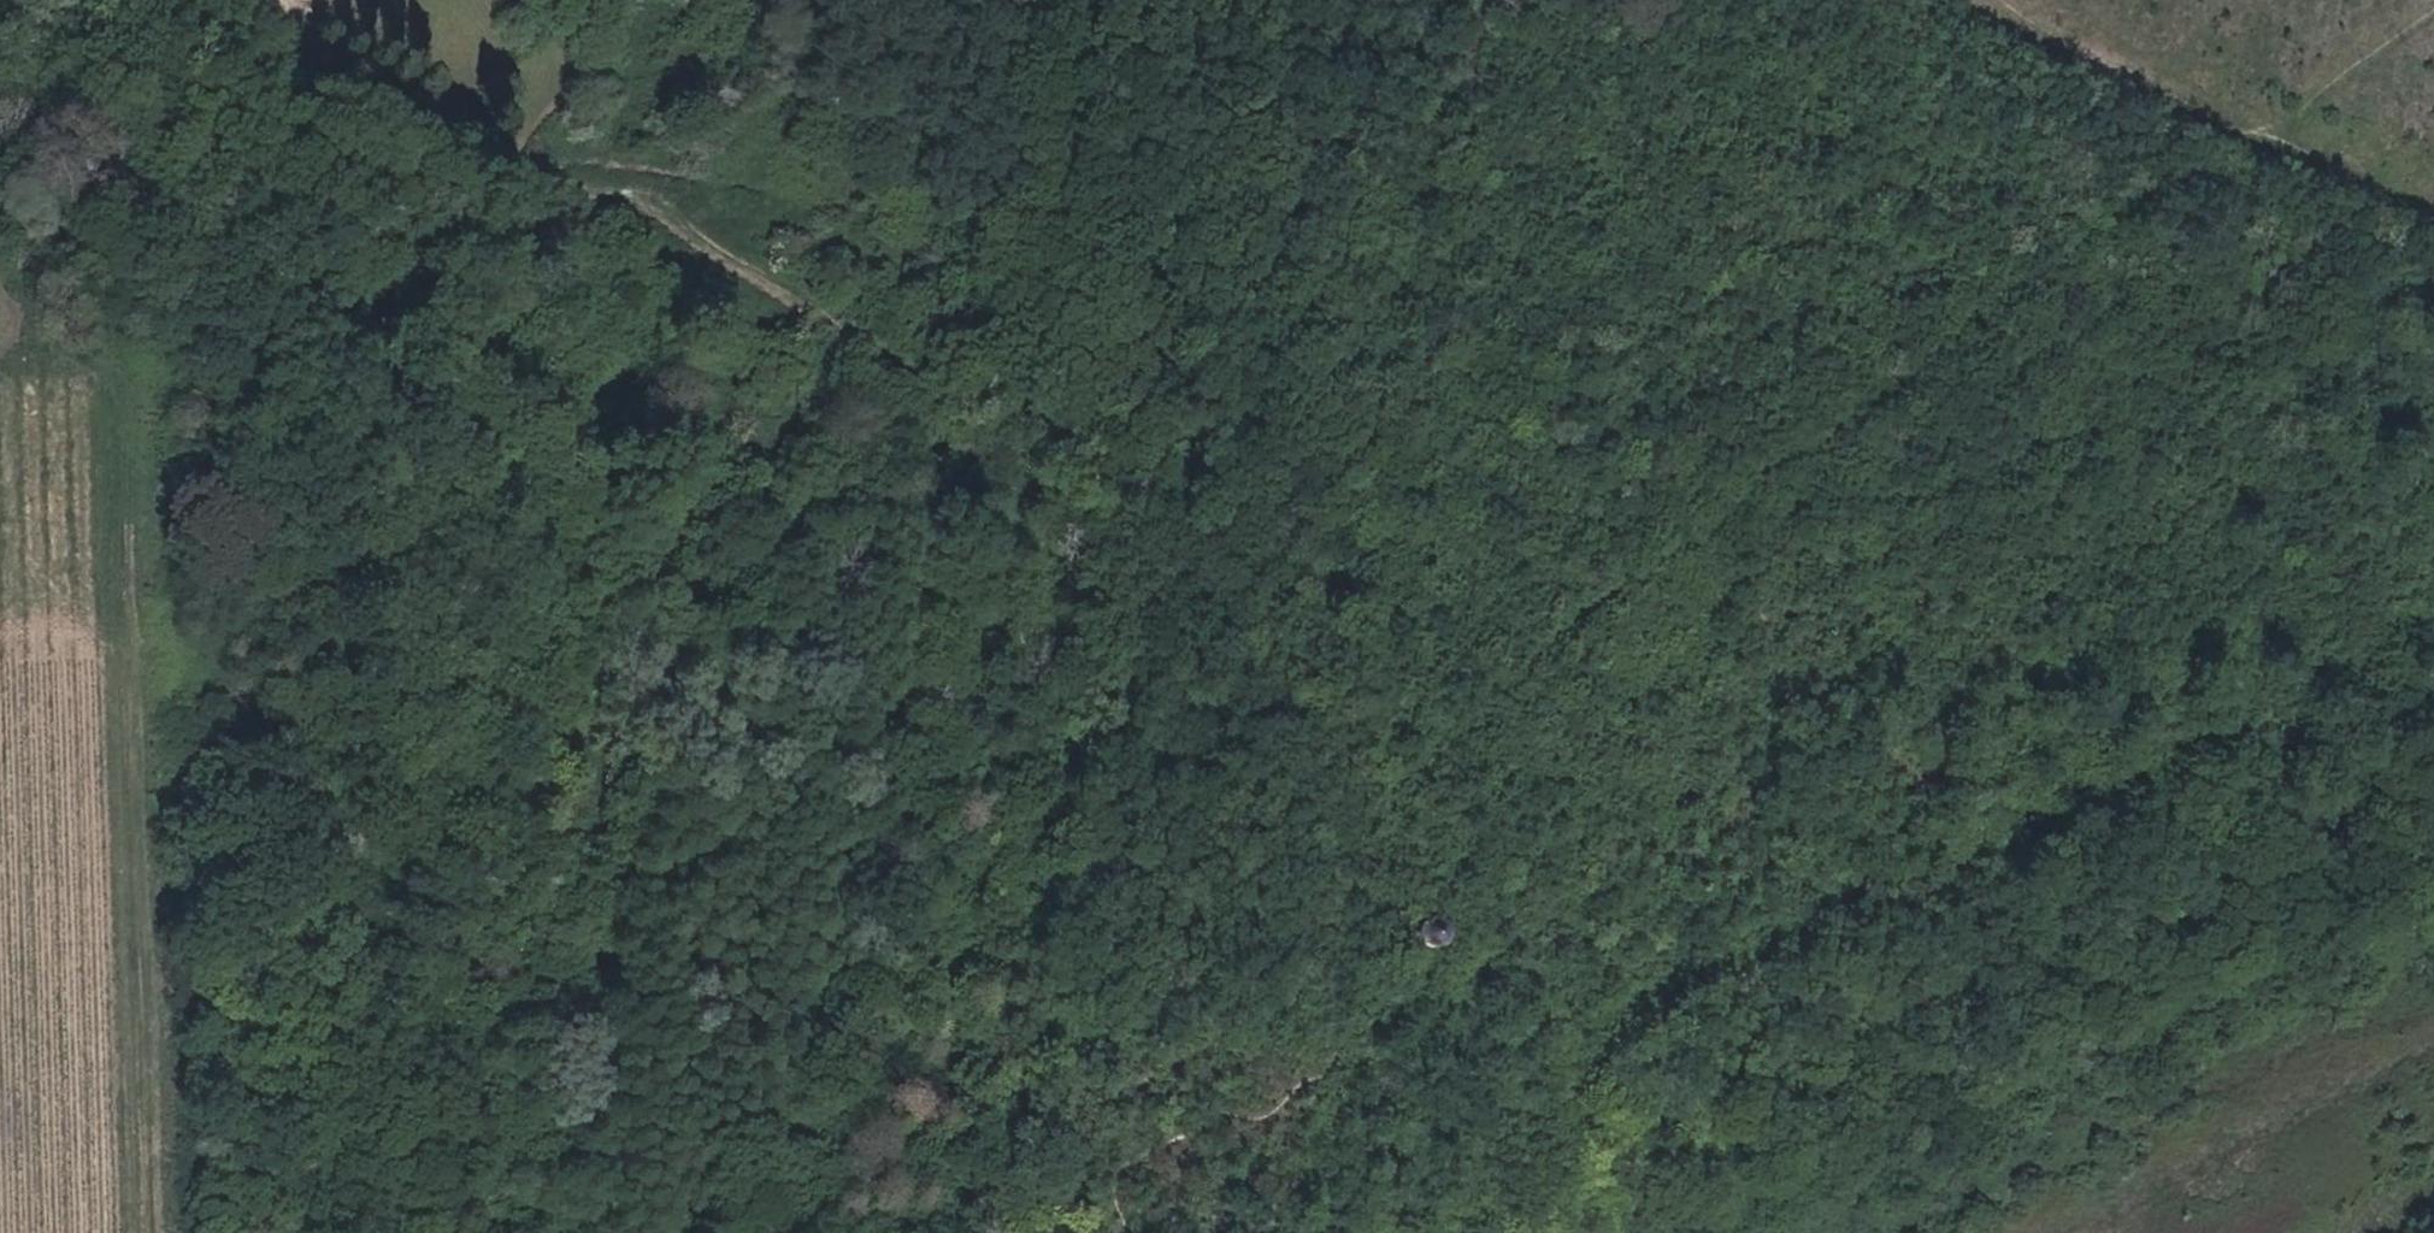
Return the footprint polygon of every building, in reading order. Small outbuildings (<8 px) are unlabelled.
[(1457,914),(1456,907),(1453,903),(1446,900),(1435,899),(1431,900),(1427,904),(1423,910),(1422,915),(1423,922),(1431,929),(1442,931),(1447,930),(1454,926),(1456,921),(1457,914)]
